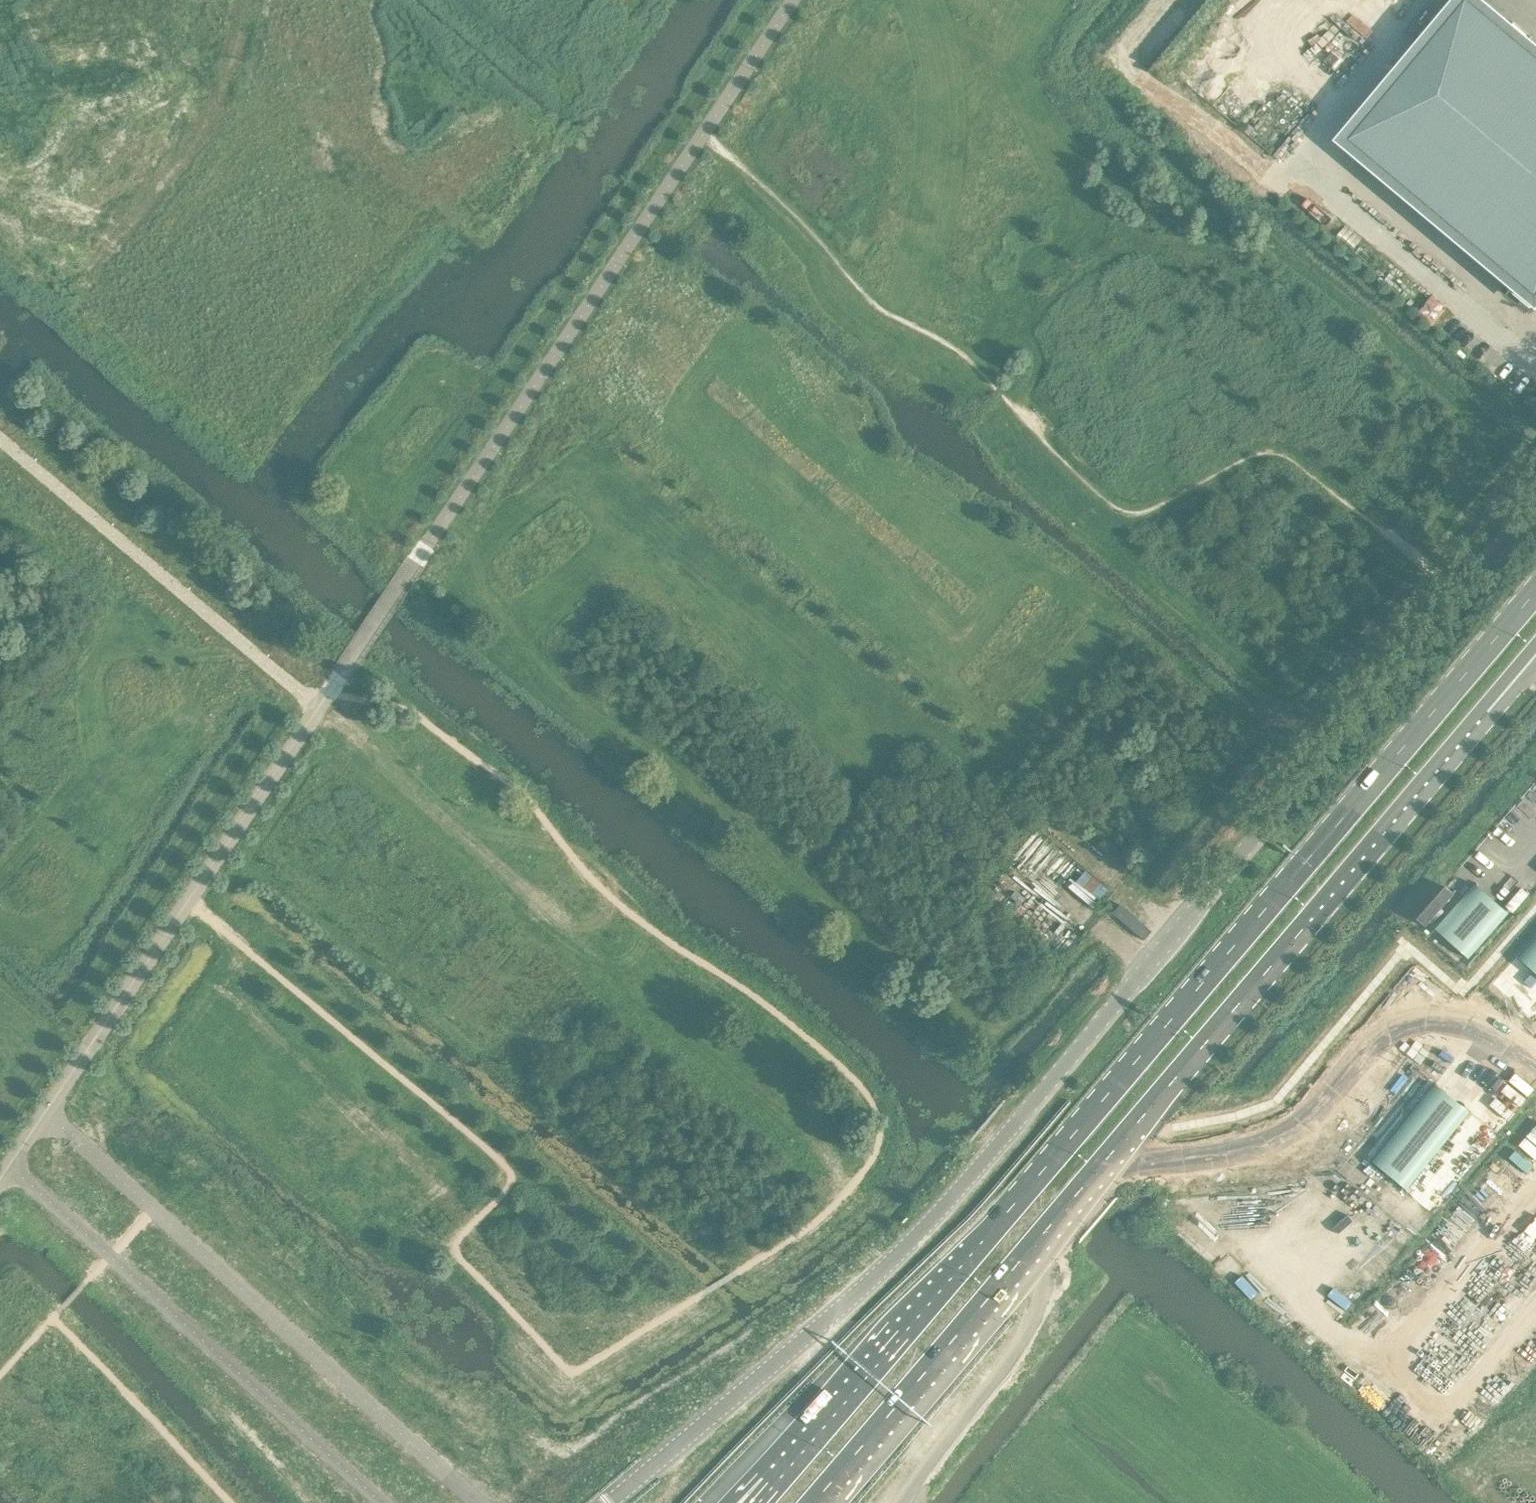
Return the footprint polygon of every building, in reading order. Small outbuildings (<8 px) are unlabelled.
[(1346,138),(1532,295),(1535,290),(1535,59),(1466,0),(1463,0),(1346,138)] [(1007,864),(1025,879),(1041,860),(1023,845),(1007,864)]
